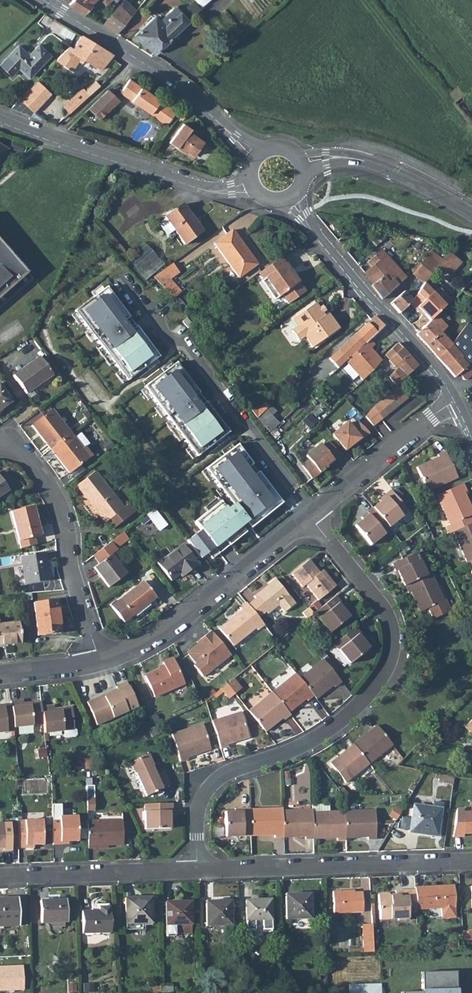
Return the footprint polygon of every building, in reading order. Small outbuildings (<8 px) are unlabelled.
[(95,0),(73,0),(69,4),(82,13),(95,0)] [(119,6),(130,16),(135,11),(124,0),(119,6)] [(201,7),(208,0),(193,0),(184,9),(191,17),(201,7)] [(119,6),(103,25),(116,33),(130,16),(119,6)] [(153,54),(187,21),(173,7),(158,22),(153,17),(134,36),(145,47),(145,46),(153,54)] [(100,69),(112,54),(80,35),(72,50),(68,47),(55,60),(72,70),(78,61),(81,63),(83,59),(100,69)] [(6,57),(0,64),(0,66),(10,75),(18,68),(28,78),(50,56),(38,45),(28,55),(17,45),(6,57)] [(174,111),(129,79),(119,92),(166,125),(174,113),(174,111)] [(42,103),(50,94),(36,81),(28,89),(42,103)] [(82,87),(62,105),(69,113),(89,95),(82,87)] [(33,112),(42,103),(28,89),(19,99),(33,112)] [(108,90),(88,109),(99,119),(118,100),(108,90)] [(188,131),(190,129),(183,123),(169,143),(183,153),(185,150),(193,156),(203,142),(188,131)] [(9,148),(21,152),(24,145),(12,141),(9,148)] [(174,230),(185,245),(202,232),(182,204),(164,217),(165,218),(174,230)] [(158,223),(167,235),(174,230),(165,218),(158,223)] [(214,243),(239,278),(257,265),(232,230),(214,243)] [(0,244),(0,308),(32,279),(0,244)] [(142,249),(160,269),(163,265),(146,246),(142,249)] [(128,261),(146,281),(160,269),(142,249),(128,261)] [(382,299),(406,278),(381,250),(367,262),(371,267),(364,273),(374,284),(370,287),(382,299)] [(426,256),(437,265),(442,260),(431,251),(426,256)] [(437,265),(450,275),(461,262),(449,253),(442,260),(437,265)] [(423,282),(437,265),(426,256),(413,274),(423,282)] [(290,271),(280,258),(258,273),(262,278),(265,279),(270,286),(271,295),(274,300),(281,295),(288,304),(305,292),(293,276),(291,278),(287,273),(290,271)] [(172,264),(153,278),(160,286),(169,280),(178,272),(172,264)] [(160,286),(173,300),(176,297),(180,293),(169,280),(160,286)] [(423,284),(412,302),(410,303),(415,309),(417,308),(423,314),(430,321),(440,311),(440,310),(444,307),(451,300),(440,290),(437,290),(432,294),(423,284)] [(124,381),(157,360),(110,286),(77,307),(124,381)] [(399,313),(400,312),(410,303),(412,302),(403,292),(390,303),(399,313)] [(173,300),(183,311),(186,308),(176,297),(173,300)] [(318,309),(314,303),(292,320),(297,326),(291,331),(298,341),(304,337),(312,348),(338,329),(327,314),(324,316),(321,313),(318,309)] [(436,358),(451,344),(440,333),(445,328),(442,325),(449,319),(441,311),(440,311),(430,321),(418,333),(416,335),(436,358)] [(345,361),(346,361),(369,339),(383,326),(374,316),(337,351),(329,359),(338,368),(345,361)] [(458,375),(464,380),(467,380),(471,376),(471,329),(466,325),(451,344),(436,358),(454,378),(458,375)] [(374,345),(369,339),(346,361),(345,361),(362,381),(381,360),(370,349),(374,345)] [(388,377),(396,386),(418,366),(397,343),(385,355),(389,360),(388,361),(396,370),(388,377)] [(38,357),(12,376),(25,394),(52,375),(38,357)] [(199,453),(229,431),(207,401),(202,404),(173,365),(147,384),(199,453)] [(9,401),(12,399),(1,384),(0,384),(0,388),(9,401)] [(396,386),(372,409),(381,420),(406,399),(396,386)] [(10,403),(9,401),(0,388),(0,410),(10,403)] [(254,408),(250,412),(256,419),(267,407),(264,404),(257,412),(254,408)] [(231,415),(237,422),(248,414),(242,407),(231,415)] [(362,418),(360,419),(369,430),(381,420),(372,409),(362,418)] [(32,425),(50,449),(70,434),(52,410),(32,425)] [(273,428),(274,429),(279,424),(266,410),(257,419),(263,427),(264,426),(269,432),(273,428)] [(254,419),(249,412),(248,414),(237,422),(235,424),(240,430),(254,419)] [(309,415),(302,422),(309,429),(316,422),(309,415)] [(337,441),(344,450),(356,441),(357,442),(368,434),(357,423),(350,428),(347,423),(332,435),(337,441)] [(73,438),(82,449),(85,447),(88,444),(80,433),(73,438)] [(85,447),(82,449),(73,438),(70,434),(50,449),(68,473),(91,455),(85,447)] [(305,470),(311,479),(326,467),(325,466),(332,460),(333,462),(339,456),(328,442),(321,447),(319,445),(305,456),(309,460),(301,466),(305,470)] [(430,464),(417,470),(427,492),(457,478),(445,452),(437,455),(438,457),(429,462),(430,464)] [(258,454),(236,470),(249,488),(271,472),(258,454)] [(416,468),(417,470),(430,464),(429,462),(416,468)] [(128,504),(123,508),(95,472),(76,486),(104,522),(106,521),(113,529),(134,512),(128,504)] [(169,485),(160,473),(149,481),(158,493),(169,485)] [(466,491),(462,484),(436,496),(449,526),(445,528),(448,534),(452,532),(471,523),(471,518),(471,516),(465,503),(468,502),(463,492),(466,491)] [(208,489),(174,515),(188,534),(223,508),(208,489)] [(384,495),(385,497),(380,502),(372,508),(388,528),(407,512),(390,491),(384,495)] [(41,535),(33,506),(11,512),(18,541),(34,537),(41,535)] [(388,528),(372,508),(366,513),(368,515),(362,520),(354,526),(370,545),(389,530),(388,528)] [(147,516),(158,531),(165,525),(154,510),(147,516)] [(396,533),(415,516),(410,511),(391,528),(396,533)] [(452,532),(469,568),(471,567),(471,523),(452,532)] [(18,541),(20,548),(36,544),(34,537),(18,541)] [(157,564),(170,581),(178,575),(185,570),(187,572),(196,565),(181,545),(157,564)] [(24,585),(49,581),(44,552),(19,556),(24,585)] [(394,572),(396,571),(399,577),(403,586),(404,586),(426,576),(415,553),(390,565),(394,572)] [(110,555),(93,568),(108,587),(125,575),(110,555)] [(322,571),(319,573),(308,560),(291,574),(302,587),(305,585),(318,601),(335,587),(322,571)] [(410,592),(414,601),(416,599),(422,611),(427,608),(432,620),(450,612),(444,600),(443,601),(431,574),(426,576),(404,586),(407,593),(410,592)] [(274,579),(253,596),(255,599),(265,612),(267,614),(277,605),(282,611),(293,603),(274,579)] [(154,598),(142,582),(111,605),(123,622),(154,598)] [(338,604),(340,602),(335,596),(321,608),(314,613),(329,633),(349,617),(343,609),(338,604)] [(247,605),(257,618),(265,612),(255,599),(247,605)] [(414,601),(419,612),(422,611),(416,599),(414,601)] [(33,602),(37,636),(59,634),(55,600),(33,602)] [(314,613),(321,608),(316,602),(310,607),(314,613)] [(227,621),(218,628),(232,646),(255,628),(256,630),(263,625),(257,618),(247,605),(245,603),(238,608),(240,610),(234,615),(235,617),(229,623),(227,621)] [(302,613),(307,619),(313,614),(308,608),(302,613)] [(18,623),(0,625),(0,645),(20,643),(18,623)] [(358,635),(360,633),(355,627),(334,644),(349,664),(369,648),(362,640),(358,635)] [(202,677),(230,655),(210,631),(200,639),(203,642),(199,646),(198,644),(197,644),(188,651),(188,655),(196,664),(193,666),(202,677)] [(164,667),(144,676),(154,697),(184,683),(172,658),(162,663),(164,667)] [(322,659),(299,678),(313,696),(314,696),(324,688),(326,691),(333,685),(334,687),(341,682),(322,659)] [(222,663),(205,677),(209,682),(226,668),(222,663)] [(299,678),(295,673),(272,692),(286,710),(296,702),(298,705),(306,699),(307,701),(313,696),(299,678)] [(108,692),(86,702),(97,725),(137,706),(125,682),(115,686),(116,689),(116,691),(109,694),(108,692)] [(234,694),(227,684),(221,689),(222,690),(229,698),(234,694)] [(314,696),(316,699),(326,691),(324,688),(314,696)] [(221,689),(213,695),(215,697),(222,690),(221,689)] [(286,710),(272,692),(248,711),(263,729),(273,721),(275,724),(282,718),(284,720),(290,715),(288,713),(286,710)] [(23,704),(23,700),(10,701),(11,704),(13,728),(32,726),(32,724),(43,723),(41,707),(41,702),(29,703),(29,706),(23,706),(23,704)] [(286,710),(288,713),(298,705),(296,702),(286,710)] [(11,704),(3,705),(3,707),(0,707),(0,733),(14,731),(13,728),(11,704)] [(54,709),(53,706),(41,707),(43,723),(44,733),(63,731),(64,736),(65,738),(74,737),(76,735),(76,730),(74,729),(71,707),(60,708),(60,711),(54,712),(54,709)] [(212,721),(221,749),(228,746),(227,744),(236,741),(235,738),(247,734),(240,712),(212,721)] [(263,729),(265,732),(275,724),(273,721),(263,729)] [(172,734),(180,761),(188,759),(187,757),(197,753),(196,751),(210,746),(203,724),(172,734)] [(392,745),(377,726),(353,744),(369,764),(392,745)] [(369,764),(353,744),(330,763),(345,783),(369,764)] [(149,754),(130,762),(146,796),(170,785),(164,771),(158,774),(156,775),(152,766),(154,765),(149,754)] [(80,758),(80,763),(82,763),(82,768),(90,769),(90,759),(80,758)] [(442,783),(452,785),(453,778),(438,775),(438,779),(442,783)] [(365,789),(360,780),(357,782),(362,791),(365,789)] [(420,832),(438,834),(442,803),(432,802),(432,807),(413,804),(411,819),(410,831),(409,833),(419,834),(420,832)] [(170,811),(172,811),(172,803),(145,804),(145,829),(170,828),(170,818),(170,811)] [(312,810),(313,812),(330,812),(330,804),(312,805),(312,810)] [(226,837),(251,836),(251,833),(250,809),(250,808),(242,809),(242,811),(235,811),(225,812),(226,837)] [(250,809),(251,833),(265,832),(265,835),(275,835),(275,838),(283,837),(283,834),(283,811),(283,808),(250,809)] [(457,809),(453,837),(464,837),(464,834),(471,834),(471,812),(464,812),(464,809),(457,809)] [(306,837),(306,839),(313,839),(313,836),(313,812),(312,810),(283,811),(283,834),(296,834),(296,837),(306,837)] [(375,810),(345,811),(346,835),(358,834),(359,837),(368,837),(368,840),(376,839),(375,810)] [(313,812),(313,836),(327,835),(327,838),(338,838),(338,841),(346,840),(346,838),(346,835),(345,811),(330,812),(313,812)] [(52,817),(53,844),(61,844),(61,842),(69,841),(78,841),(77,816),(52,817)] [(401,829),(410,831),(411,819),(403,818),(401,829)] [(17,821),(18,848),(25,848),(27,850),(31,850),(33,848),(34,848),(34,845),(43,845),(42,820),(17,821)] [(87,821),(88,848),(96,848),(96,846),(108,845),(123,845),(122,820),(87,821)] [(3,851),(11,851),(10,823),(0,824),(0,849),(3,849),(3,851)] [(455,907),(454,885),(415,887),(415,890),(416,909),(441,907),(442,918),(456,918),(455,907)] [(332,891),(334,913),(363,912),(362,892),(354,892),(349,892),(349,890),(332,891)] [(415,890),(408,890),(395,891),(395,896),(391,896),(388,893),(378,894),(379,909),(380,909),(380,919),(398,918),(398,920),(409,920),(408,913),(416,912),(416,909),(415,890)] [(285,897),(285,919),(310,919),(310,912),(310,893),(301,894),(301,896),(285,897)] [(1,926),(18,926),(17,898),(8,898),(8,901),(0,901),(0,899),(0,926),(1,926)] [(124,898),(125,923),(141,923),(151,923),(150,898),(124,898)] [(40,901),(41,923),(51,923),(64,922),(67,922),(66,899),(40,901)] [(262,932),(271,931),(271,916),(271,911),(270,899),(245,900),(246,932),(254,932),(254,934),(255,935),(256,936),(257,936),(259,936),(260,936),(261,934),(262,934),(262,932)] [(191,901),(165,902),(166,936),(175,936),(175,933),(191,932),(191,901)] [(222,903),(205,904),(206,926),(231,926),(230,901),(222,901),(222,903)] [(91,904),(92,911),(81,912),(82,934),(92,934),(92,933),(109,932),(108,904),(91,904)] [(363,948),(364,952),(374,952),(372,924),(362,924),(363,948)] [(459,989),(457,990),(456,971),(422,972),(422,990),(401,991),(402,992),(459,992),(459,989)] [(382,983),(348,984),(348,992),(382,992),(382,983)]
